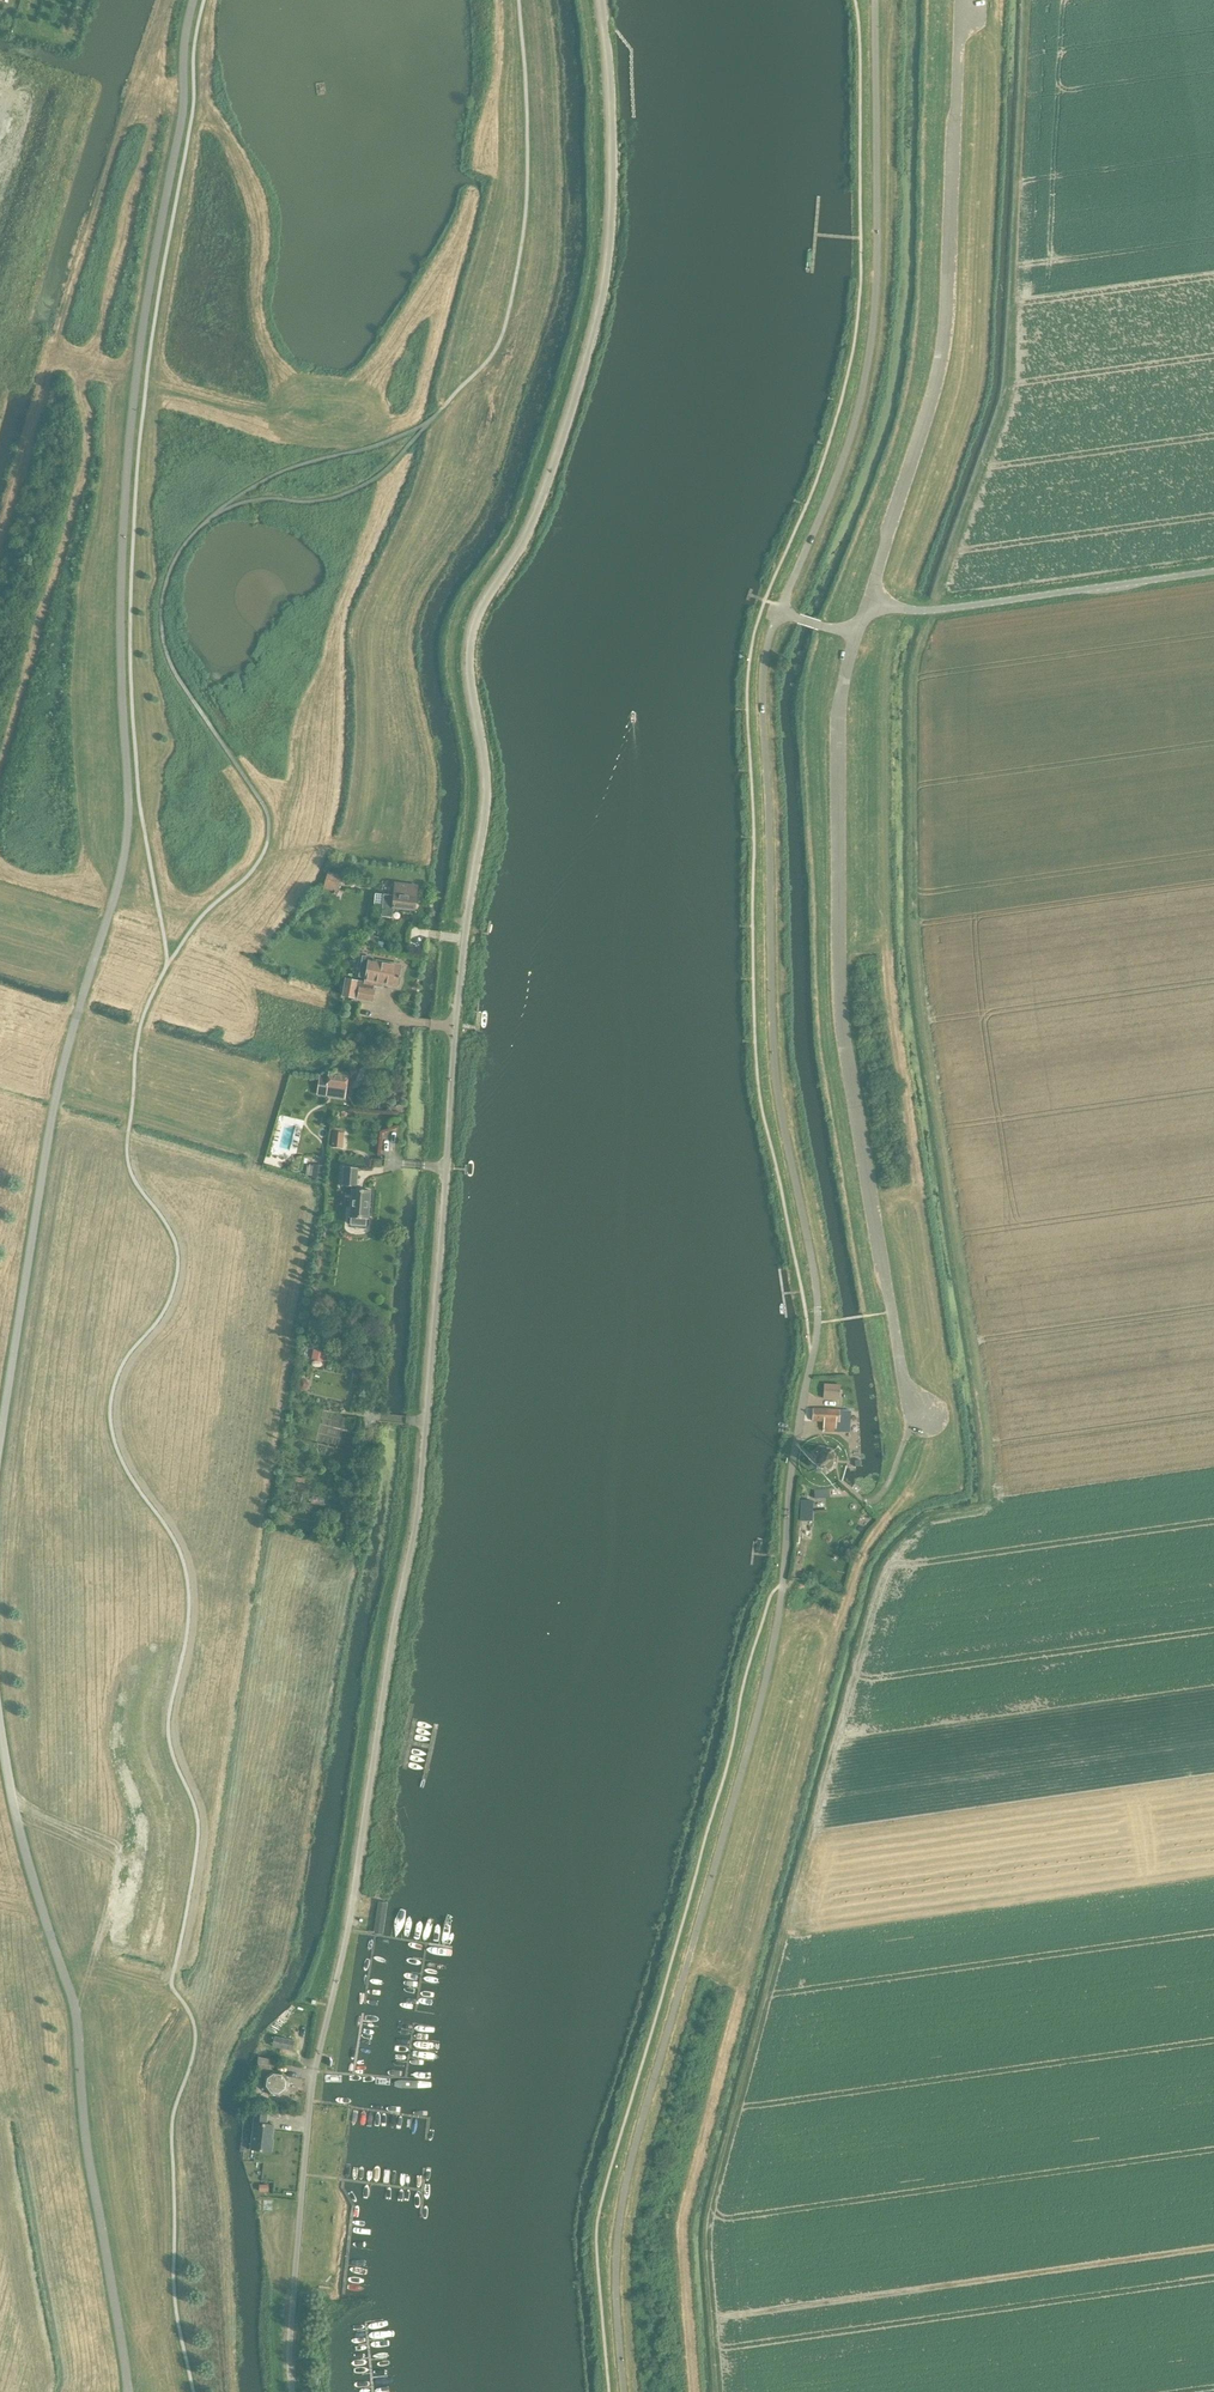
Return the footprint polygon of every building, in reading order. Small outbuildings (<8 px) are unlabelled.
[(338,891),(342,874),(336,873),(336,874),(327,872),(323,890),(333,892),(333,890),(338,891)] [(391,908),(413,911),(415,886),(394,884),(392,895),(385,895),(383,911),(391,911),(391,908)] [(397,986),(401,965),(377,961),(375,974),(367,973),(364,985),(361,985),(358,998),(372,1000),(375,982),(397,986)] [(328,1073),(326,1089),(346,1091),(348,1073),(331,1071),(328,1071),(328,1073)] [(368,1219),(370,1200),(371,1191),(356,1190),(358,1168),(344,1167),(342,1185),(354,1187),(354,1190),(351,1189),(348,1218),(350,1218),(350,1224),(366,1226),(366,1219),(368,1219)] [(311,1345),(307,1358),(336,1366),(339,1353),(311,1345)] [(301,1378),(299,1390),(303,1391),(309,1385),(305,1379),(301,1378)] [(840,1385),(824,1384),(823,1398),(839,1399),(840,1385)] [(851,1411),(813,1409),(812,1421),(824,1422),(824,1431),(849,1432),(851,1411)] [(812,1453),(810,1463),(816,1472),(826,1474),(834,1468),(836,1458),(830,1449),(820,1447),(812,1453)] [(293,1484),(291,1497),(302,1499),(304,1486),(293,1484)] [(813,1501),(801,1500),(800,1520),(812,1521),(813,1501)] [(292,2051),(294,2042),(275,2038),(273,2047),(292,2051)] [(258,2065),(257,2075),(264,2077),(265,2078),(263,2088),(268,2096),(277,2097),(286,2092),(287,2088),(288,2086),(288,2085),(287,2081),(288,2077),(282,2074),(273,2072),(269,2066),(258,2065)] [(255,2113),(250,2150),(272,2152),(273,2139),(272,2139),(274,2125),(266,2124),(267,2115),(255,2113)]
